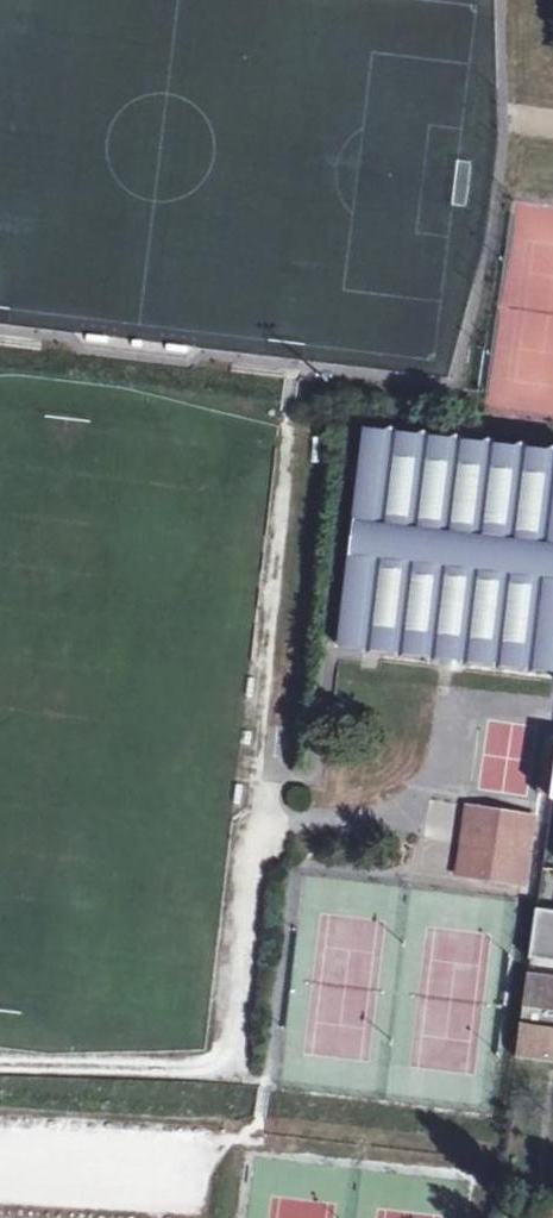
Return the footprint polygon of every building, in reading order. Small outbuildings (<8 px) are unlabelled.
[(369,428),(338,642),(447,657),(552,672),(552,455),(369,428)] [(458,875),(473,877),(483,810),(469,808),(458,875)] [(483,810),(473,877),(512,883),(516,854),(530,857),(536,817),(483,810)] [(539,910),(532,960),(552,963),(552,912),(539,910)] [(538,978),(540,966),(531,965),(517,1057),(552,1062),(552,980),(538,978)]
